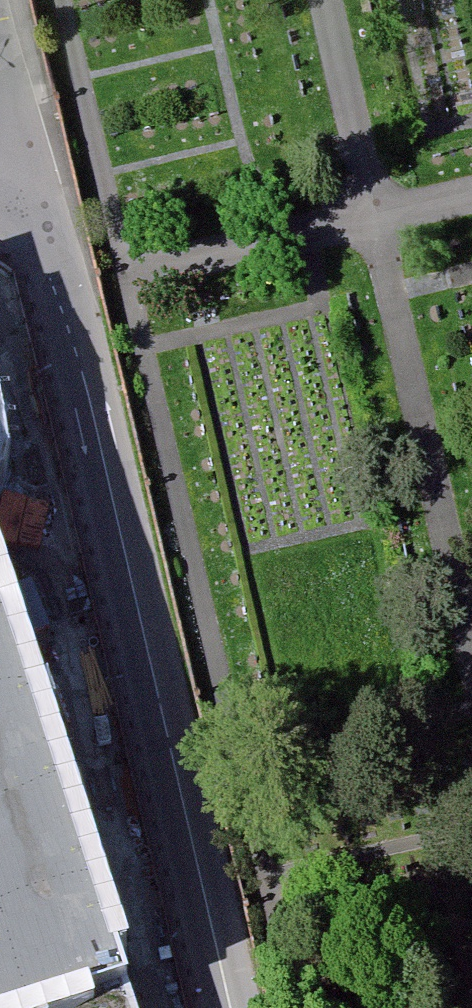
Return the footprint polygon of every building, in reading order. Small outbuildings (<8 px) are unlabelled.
[(0,573),(0,1007),(135,1007),(0,573)]
